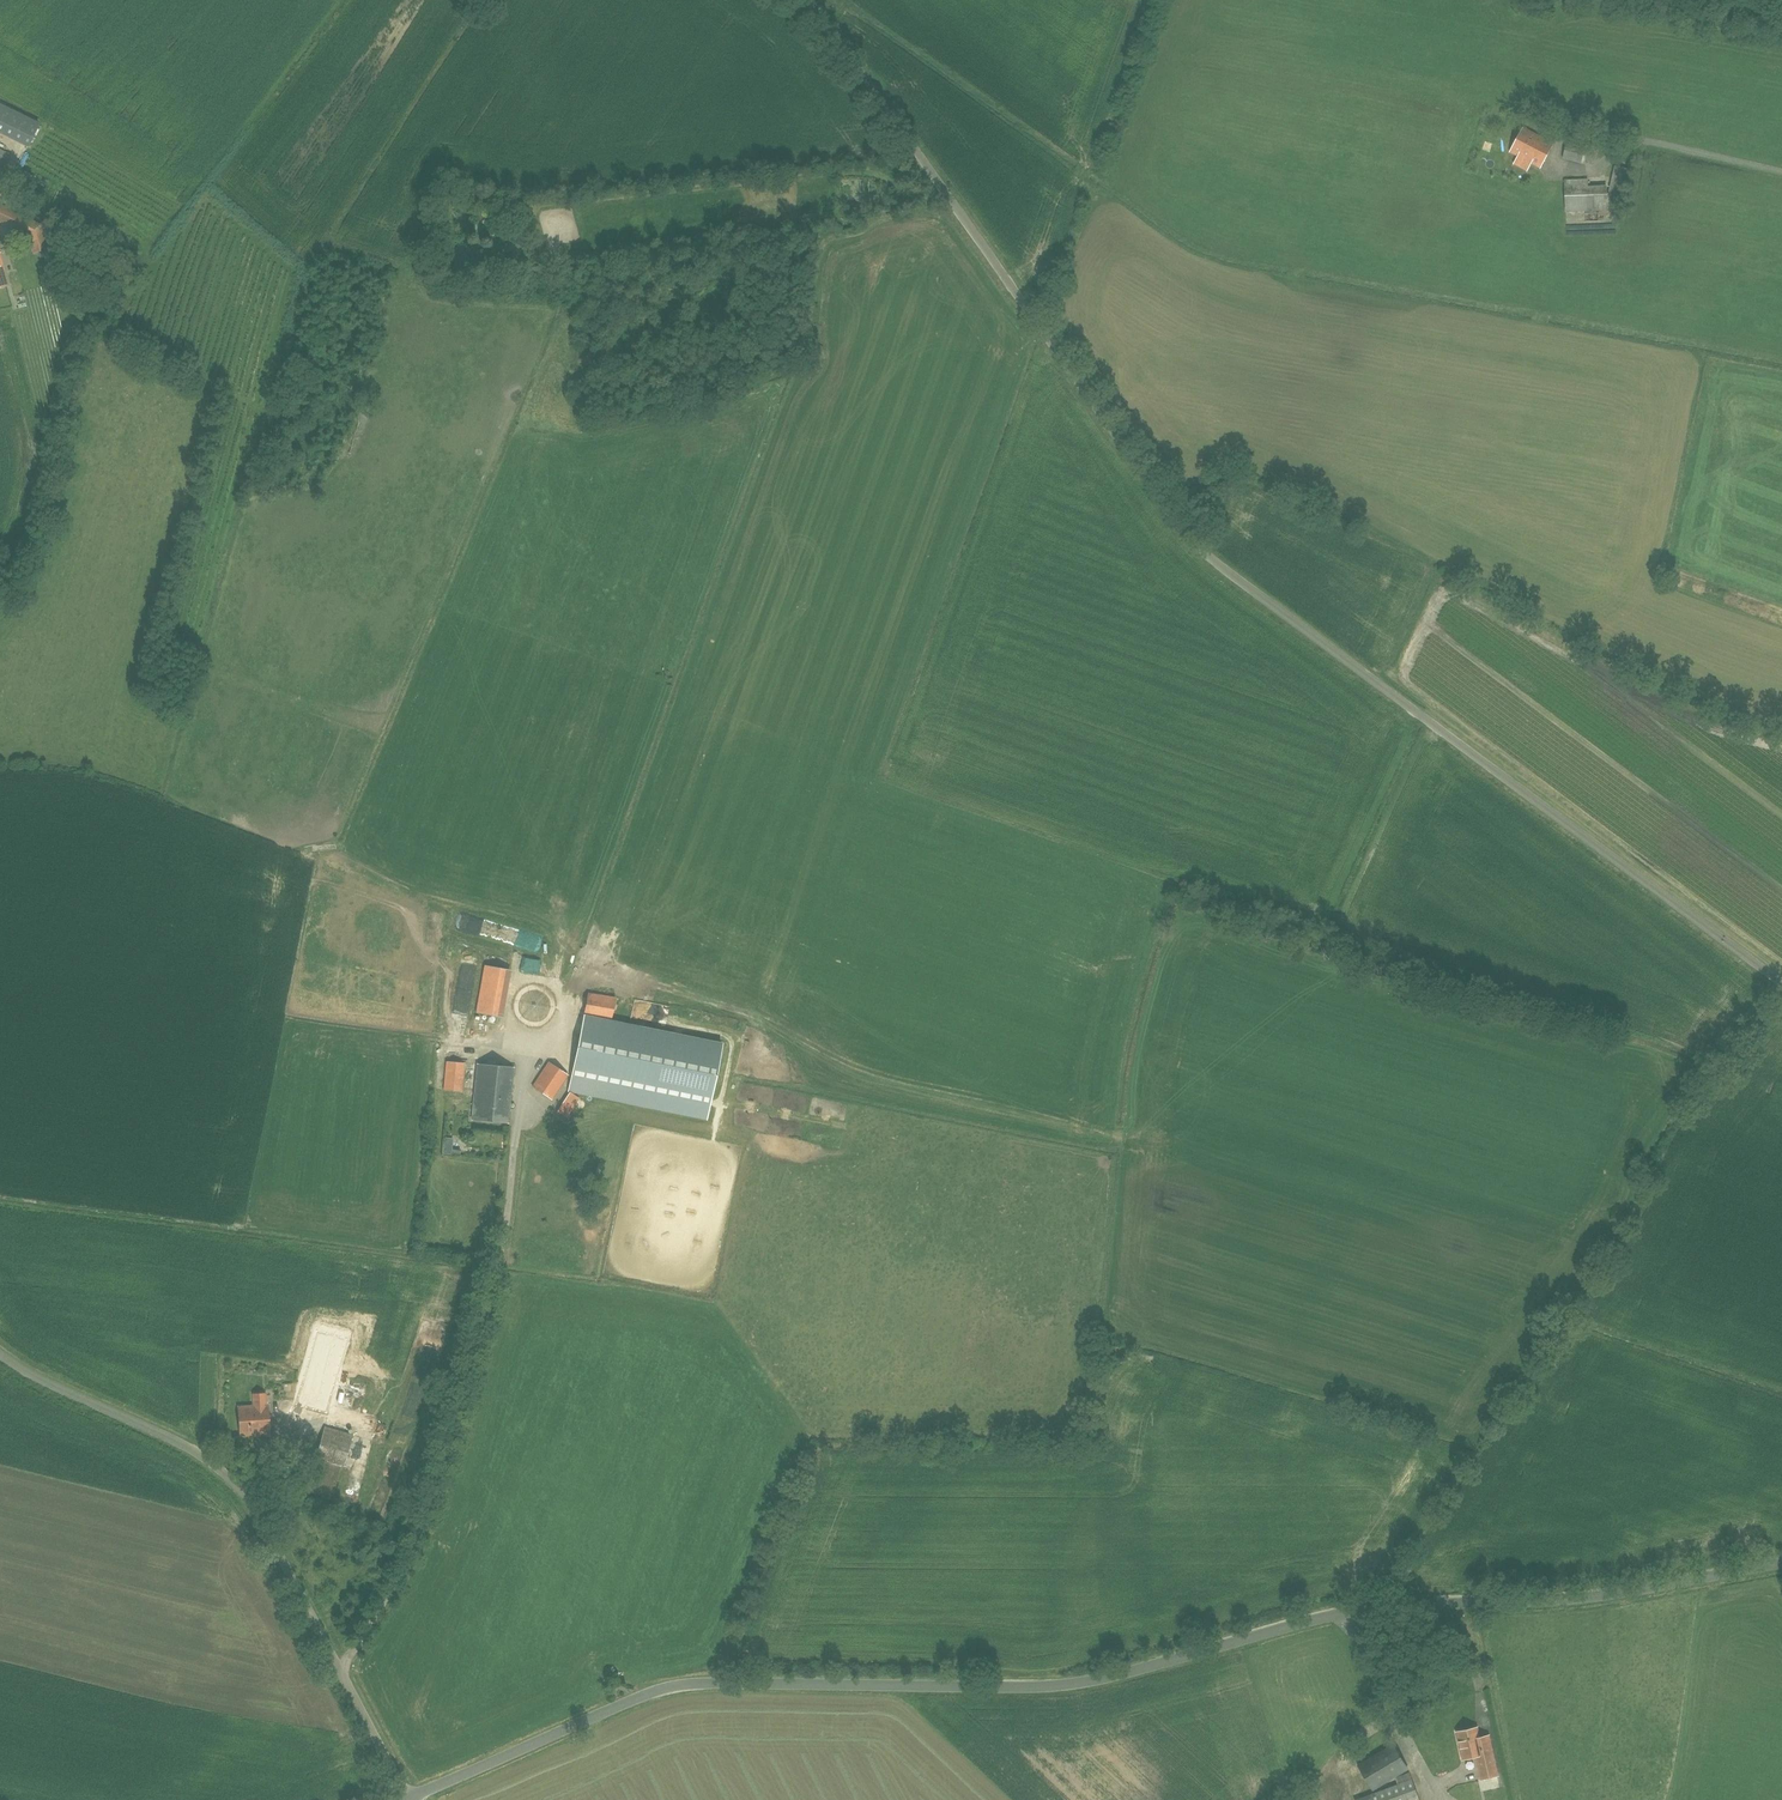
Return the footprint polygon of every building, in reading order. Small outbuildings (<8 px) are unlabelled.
[(24,147),(36,121),(0,105),(0,135),(24,147)] [(1540,167),(1553,144),(1523,128),(1511,152),(1540,167)] [(1581,164),(1585,147),(1567,142),(1563,159),(1581,164)] [(8,154),(0,150),(0,171),(8,154)] [(1608,193),(1607,193),(1606,186),(1588,186),(1588,179),(1564,180),(1565,213),(1619,211),(1618,195),(1624,197),(1630,169),(1614,166),(1608,193)] [(3,224),(27,236),(33,254),(48,249),(40,224),(34,221),(10,210),(3,224)] [(534,969),(545,969),(545,960),(534,961),(534,969)] [(480,964),(474,1011),(472,1011),(471,1020),(495,1023),(495,1021),(500,1022),(507,968),(480,964)] [(584,1016),(611,1021),(615,998),(588,993),(584,1016)] [(722,1046),(584,1017),(569,1089),(707,1117),(722,1046)] [(461,1092),(464,1063),(447,1061),(444,1090),(461,1092)] [(548,1062),(532,1087),(551,1100),(568,1075),(548,1062)] [(507,1123),(513,1068),(478,1064),(472,1119),(507,1123)] [(571,1111),(579,1098),(570,1092),(562,1104),(571,1111)] [(440,1153),(449,1153),(450,1137),(441,1136),(440,1153)] [(316,1330),(295,1405),(326,1413),(347,1339),(316,1330)] [(252,1406),(239,1407),(240,1434),(269,1432),(266,1393),(252,1394),(252,1406)] [(314,1494),(313,1497),(330,1502),(340,1467),(343,1467),(352,1435),(324,1428),(306,1492),(314,1494)] [(1458,1733),(1464,1759),(1477,1757),(1482,1780),(1497,1776),(1489,1741),(1480,1743),(1476,1728),(1458,1733)] [(1394,1745),(1358,1767),(1373,1791),(1408,1770),(1394,1745)] [(1419,1799),(1410,1774),(1396,1779),(1398,1785),(1358,1799),(1415,1799),(1419,1799)]
